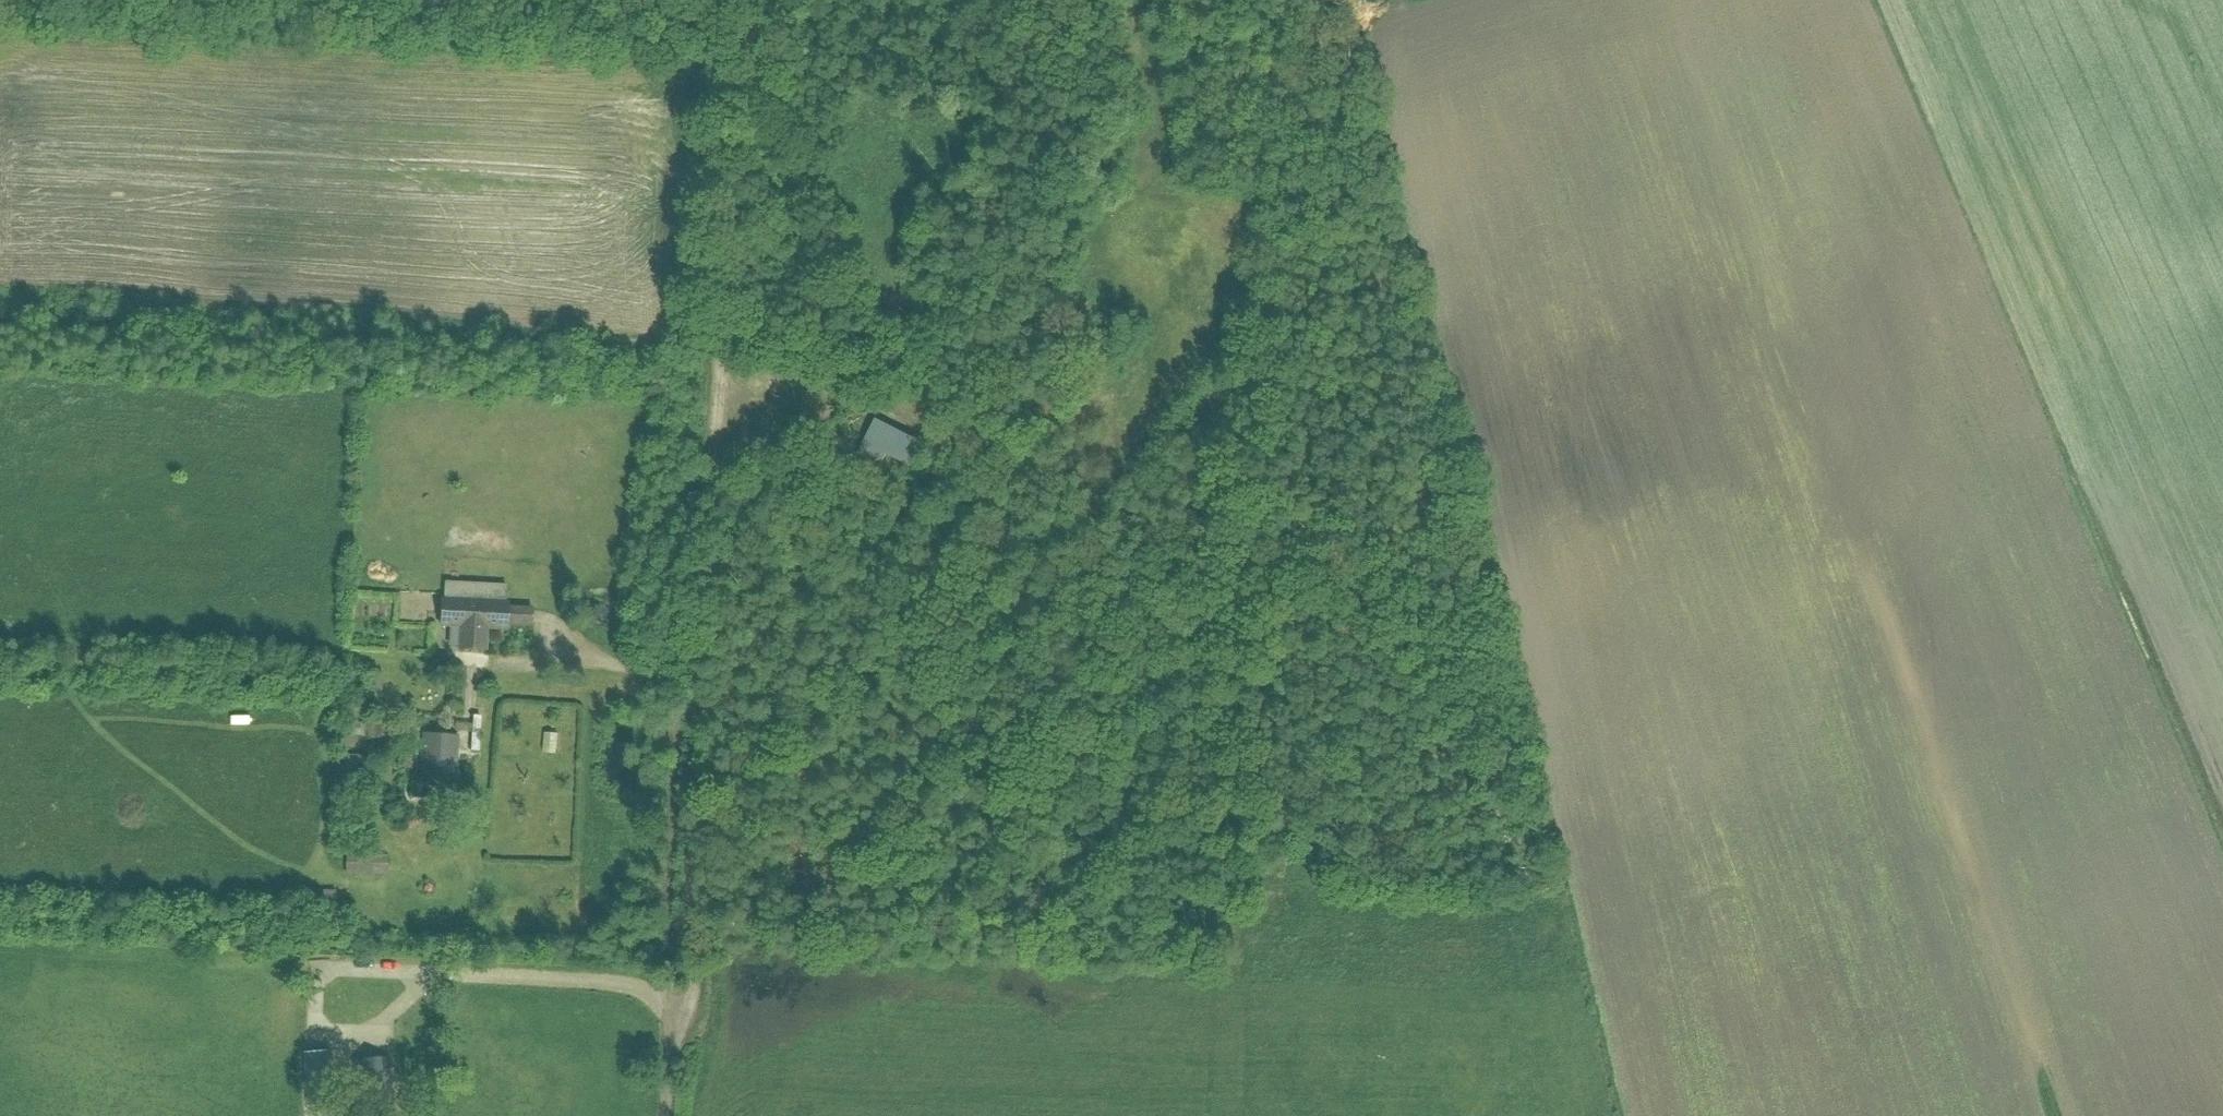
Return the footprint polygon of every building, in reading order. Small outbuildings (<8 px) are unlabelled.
[(893,415),(882,410),(865,444),(909,466),(921,443),(887,426),(893,415)] [(504,626),(504,624),(532,625),(533,605),(505,604),(506,584),(445,580),(444,597),(439,596),(438,623),(457,624),(456,646),(483,647),(484,625),(504,626)] [(366,736),(384,736),(384,721),(388,721),(389,704),(381,704),(382,674),(374,674),(373,704),(367,704),(366,736)] [(545,732),(543,752),(556,753),(558,733),(545,732)] [(453,799),(455,754),(422,752),(420,779),(414,778),(413,797),(453,799)] [(364,754),(338,754),(337,780),(363,781),(364,754)] [(345,872),(387,874),(388,856),(372,855),(373,849),(346,848),(345,872)] [(322,890),(322,906),(335,906),(335,890),(322,890)] [(356,1107),(391,1105),(388,1059),(354,1061),(356,1083),(354,1084),(356,1107)]
